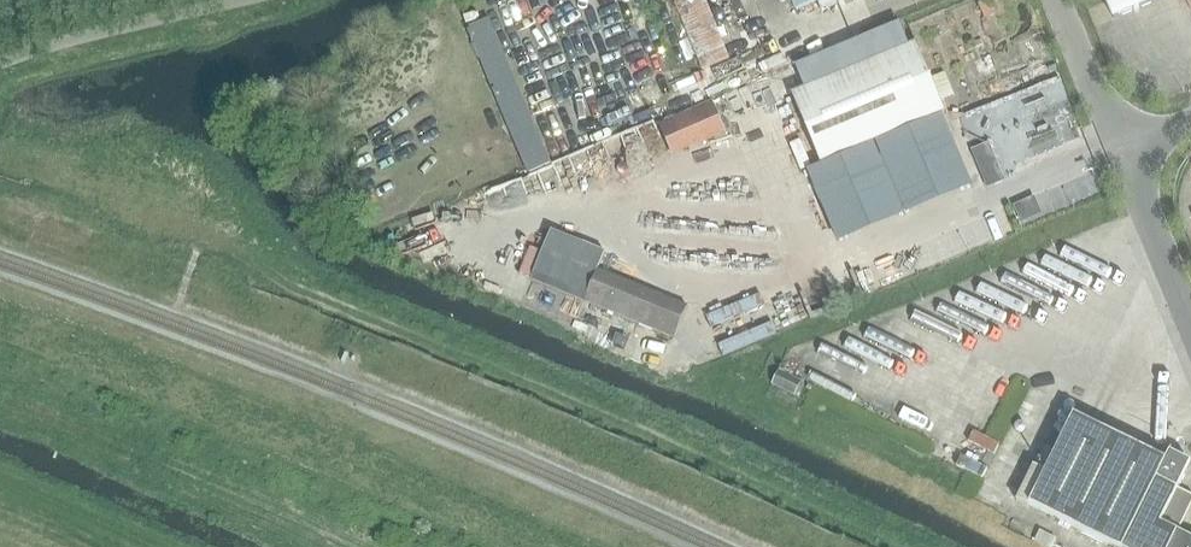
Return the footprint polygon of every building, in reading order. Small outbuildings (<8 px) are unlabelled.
[(700,69),(728,58),(704,0),(673,0),(700,69)] [(837,4),(835,0),(792,0),(796,10),(817,1),(821,11),(837,4)] [(994,0),(990,0),(978,6),(985,22),(1000,15),(994,0)] [(1158,0),(1105,0),(1113,19),(1158,0)] [(1014,43),(1024,68),(1042,60),(1031,35),(1014,43)] [(820,164),(894,133),(900,147),(914,141),(908,127),(945,112),(916,43),(791,95),(820,164)] [(1062,93),(1056,78),(1040,84),(1046,99),(1062,93)] [(711,101),(658,124),(671,154),(724,132),(711,101)] [(962,191),(980,185),(964,133),(945,139),(962,191)] [(978,147),(995,187),(1012,179),(995,140),(978,147)] [(928,205),(945,198),(924,149),(908,156),(928,205)] [(905,214),(895,180),(880,184),(890,218),(905,214)] [(857,193),(844,197),(855,233),(868,229),(857,193)] [(686,306),(597,269),(584,302),(673,338),(686,306)] [(801,381),(778,370),(771,386),(794,396),(801,381)] [(1018,499),(1115,546),(1149,546),(1190,462),(1170,452),(1165,460),(1073,415),(1045,472),(1034,467),(1018,499)] [(1149,546),(1190,546),(1190,537),(1178,531),(1190,504),(1190,495),(1177,489),(1149,546)] [(1047,546),(1050,546),(1055,538),(1038,530),(1033,540),(1047,546)]
